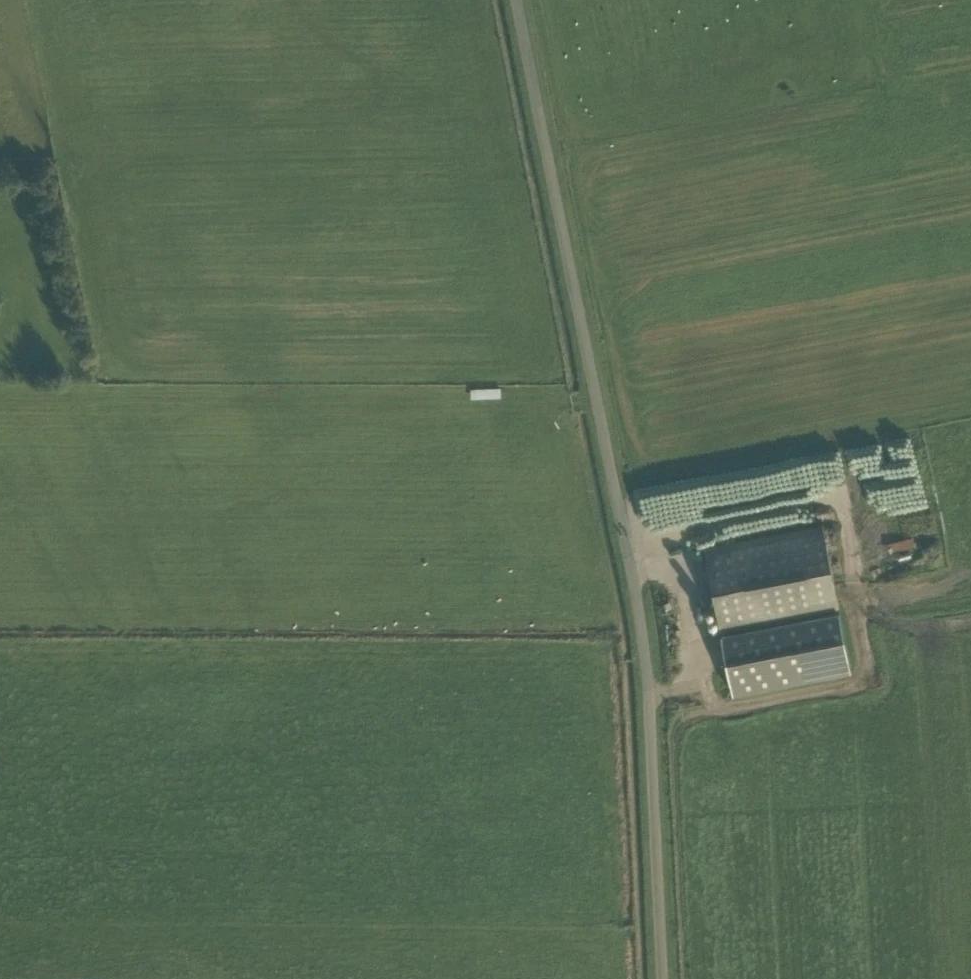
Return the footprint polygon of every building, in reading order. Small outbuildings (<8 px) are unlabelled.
[(720,626),(838,603),(823,523),(704,546),(720,626)] [(721,631),(733,691),(851,668),(839,608),(721,631)]
